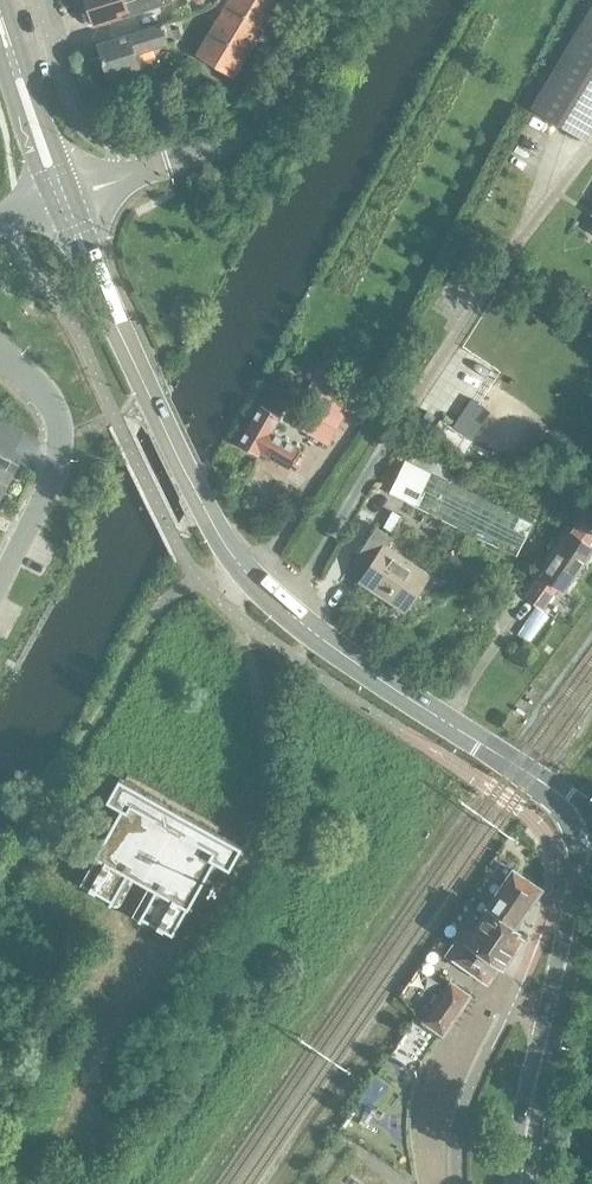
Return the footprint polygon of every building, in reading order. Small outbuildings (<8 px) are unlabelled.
[(95,24),(170,0),(87,0),(95,24)] [(276,0),(213,0),(211,4),(221,10),(197,50),(235,72),(276,0)] [(530,108),(580,138),(591,119),(591,6),(530,108)] [(131,47),(171,35),(167,20),(96,42),(106,75),(136,65),(131,47)] [(168,310),(180,317),(188,303),(176,296),(168,310)] [(327,441),(343,413),(347,406),(342,404),(352,386),(319,367),(305,391),(313,396),(297,424),(327,441)] [(473,436),(491,407),(471,394),(453,424),(473,436)] [(257,455),(259,452),(260,451),(288,467),(300,446),(274,432),(283,416),(279,414),(280,412),(272,407),(270,409),(262,404),(239,445),(257,455)] [(15,463),(0,455),(0,489),(15,463)] [(512,556),(529,522),(403,461),(387,496),(512,556)] [(587,547),(591,540),(591,520),(583,513),(525,598),(541,609),(555,588),(561,591),(590,548),(587,547)] [(406,608),(429,573),(386,544),(392,536),(376,526),(355,558),(369,567),(360,581),(377,592),(379,590),(406,608)] [(216,861),(229,869),(242,845),(121,778),(109,801),(122,809),(80,885),(113,903),(128,876),(157,892),(143,919),(174,936),(216,861)] [(483,901),(472,917),(474,918),(450,953),(483,976),(497,957),(504,963),(523,937),(512,930),(540,890),(515,873),(491,906),(483,901)] [(432,1002),(442,979),(420,969),(410,992),(432,1002)] [(449,981),(424,1017),(445,1031),(470,995),(449,981)]
